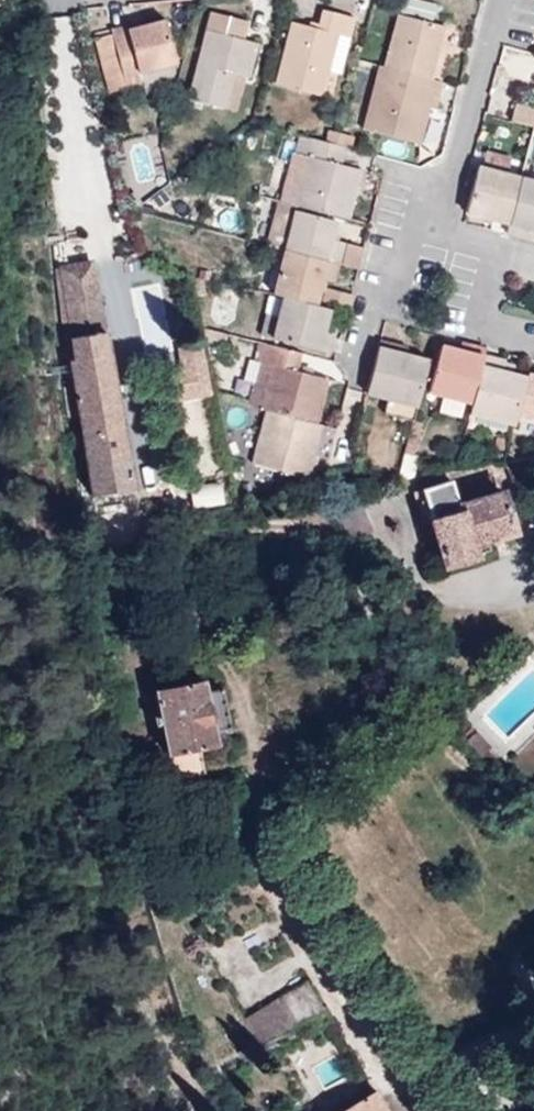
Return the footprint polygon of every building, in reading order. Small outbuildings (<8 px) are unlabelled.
[(305,32),(325,37),(339,40),(343,23),(309,14),(305,32)] [(392,22),(380,73),(422,83),(437,33),(392,22)] [(129,73),(159,66),(166,64),(155,24),(117,32),(116,30),(102,34),(117,91),(133,88),(129,73)] [(266,86),(309,97),(325,37),(280,26),(266,86)] [(179,102),(215,112),(223,76),(236,80),(245,47),(197,35),(179,102)] [(328,82),(339,40),(325,37),(314,78),(328,82)] [(163,79),(159,66),(129,73),(133,88),(163,79)] [(431,101),(434,88),(422,83),(380,73),(373,72),(357,134),(413,149),(425,99),(431,101)] [(223,76),(215,112),(228,115),(236,80),(223,76)] [(531,133),(533,121),(533,117),(504,108),(499,125),(522,132),(531,133)] [(295,159),(329,167),(332,151),(327,149),(300,143),(295,159)] [(290,180),(295,159),(282,156),(277,176),(290,180)] [(469,156),(466,167),(495,174),(498,164),(469,156)] [(336,224),(348,172),(329,167),(295,159),(290,180),(286,194),(282,210),(285,211),(327,222),(336,224)] [(499,227),(511,178),(466,167),(460,191),(454,215),(499,227)] [(511,178),(499,227),(496,239),(514,244),(517,231),(533,236),(533,185),(511,178)] [(266,207),(282,210),(286,194),(271,190),(266,207)] [(323,268),(332,270),(339,247),(321,243),(327,222),(285,211),(274,255),(323,268)] [(274,255),(271,255),(260,299),(273,302),(302,309),(309,285),(319,287),(323,268),(274,255)] [(52,272),(61,344),(94,339),(85,267),(52,272)] [(319,313),(337,318),(342,299),(316,293),(312,311),(319,313)] [(175,299),(154,303),(158,326),(179,322),(175,299)] [(314,335),(319,313),(312,311),(302,309),(273,302),(269,318),(263,341),(320,354),(324,338),(314,335)] [(253,338),(263,341),(269,318),(259,315),(253,338)] [(120,498),(96,339),(61,344),(65,376),(81,504),(120,498)] [(464,403),(475,358),(432,347),(420,392),(464,403)] [(249,415),(256,417),(305,428),(317,383),(285,375),(289,358),(256,348),(251,367),(261,369),(249,415)] [(409,407),(420,361),(376,350),(368,383),(365,396),(409,407)] [(507,424),(510,413),(517,382),(494,375),(496,364),(475,358),(464,403),(462,411),(507,424)] [(173,402),(214,395),(209,362),(167,368),(173,402)] [(240,413),(249,415),(261,369),(251,367),(240,413)] [(519,376),(517,382),(510,413),(533,419),(533,380),(519,376)] [(299,481),(312,431),(305,428),(256,417),(244,466),(299,481)] [(417,459),(402,456),(398,477),(413,479),(417,459)] [(446,474),(414,479),(426,517),(429,516),(455,509),(454,502),(447,474),(446,474)] [(455,509),(429,516),(441,559),(467,551),(464,539),(506,527),(496,491),(454,502),(455,509)] [(175,771),(200,768),(196,742),(211,739),(209,733),(216,731),(229,730),(218,678),(198,680),(198,675),(151,683),(162,746),(169,744),(175,771)] [(526,738),(533,747),(533,730),(526,738)] [(299,988),(229,1025),(246,1057),(316,1019),(299,988)] [(367,1090),(325,1110),(379,1110),(367,1090)]
